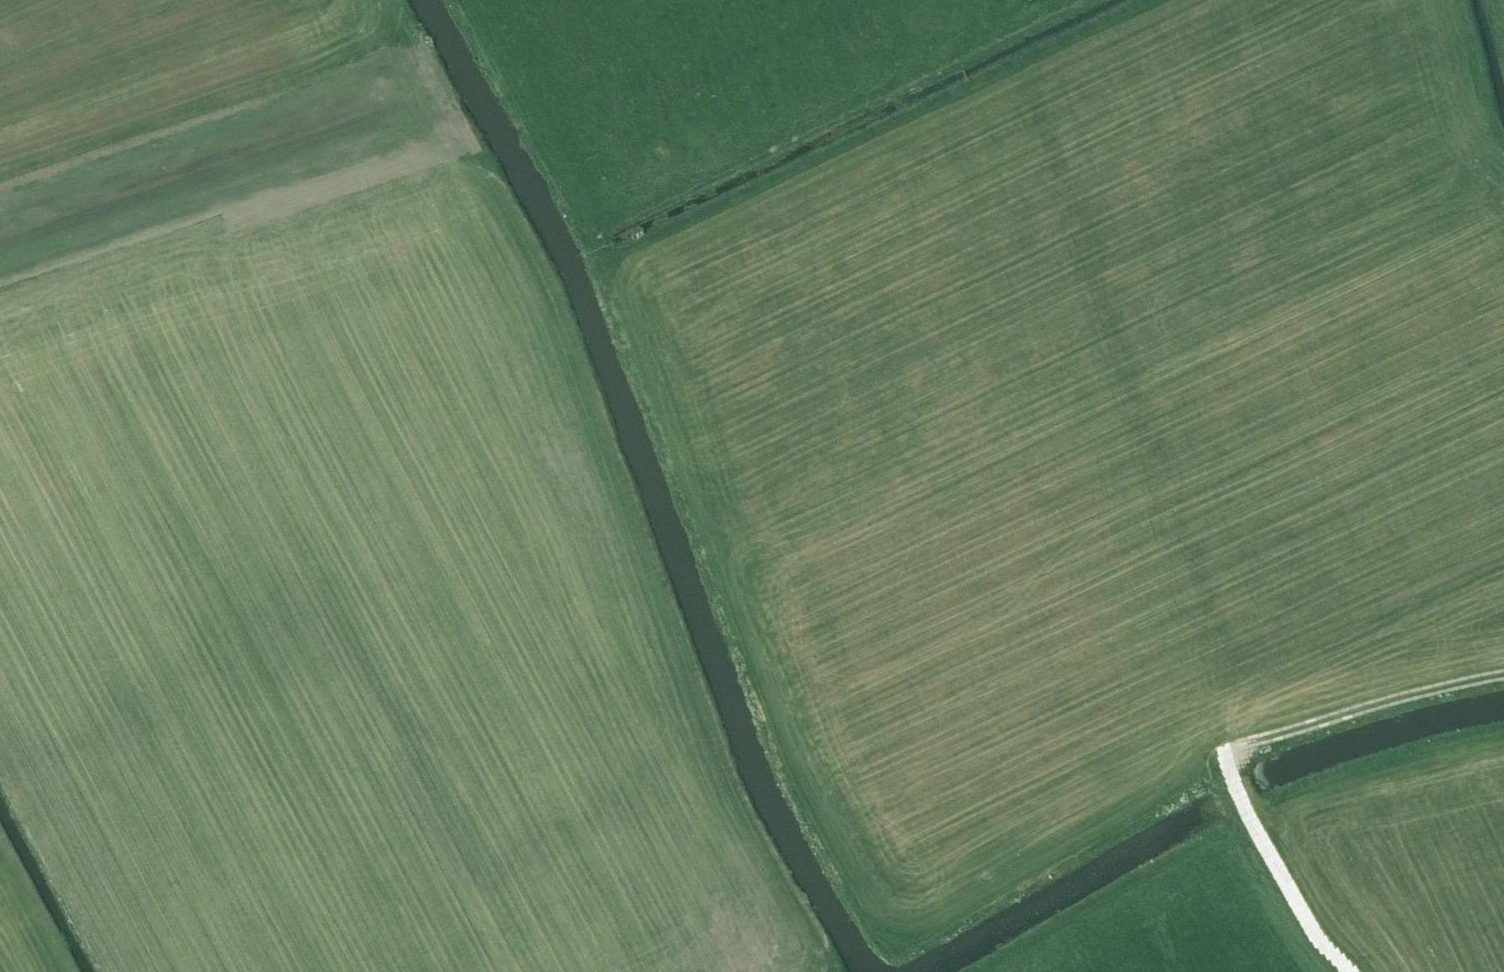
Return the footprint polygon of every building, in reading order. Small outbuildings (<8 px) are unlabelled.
[(1183,795),(1200,789),(1195,778),(1179,784),(1183,795)]
